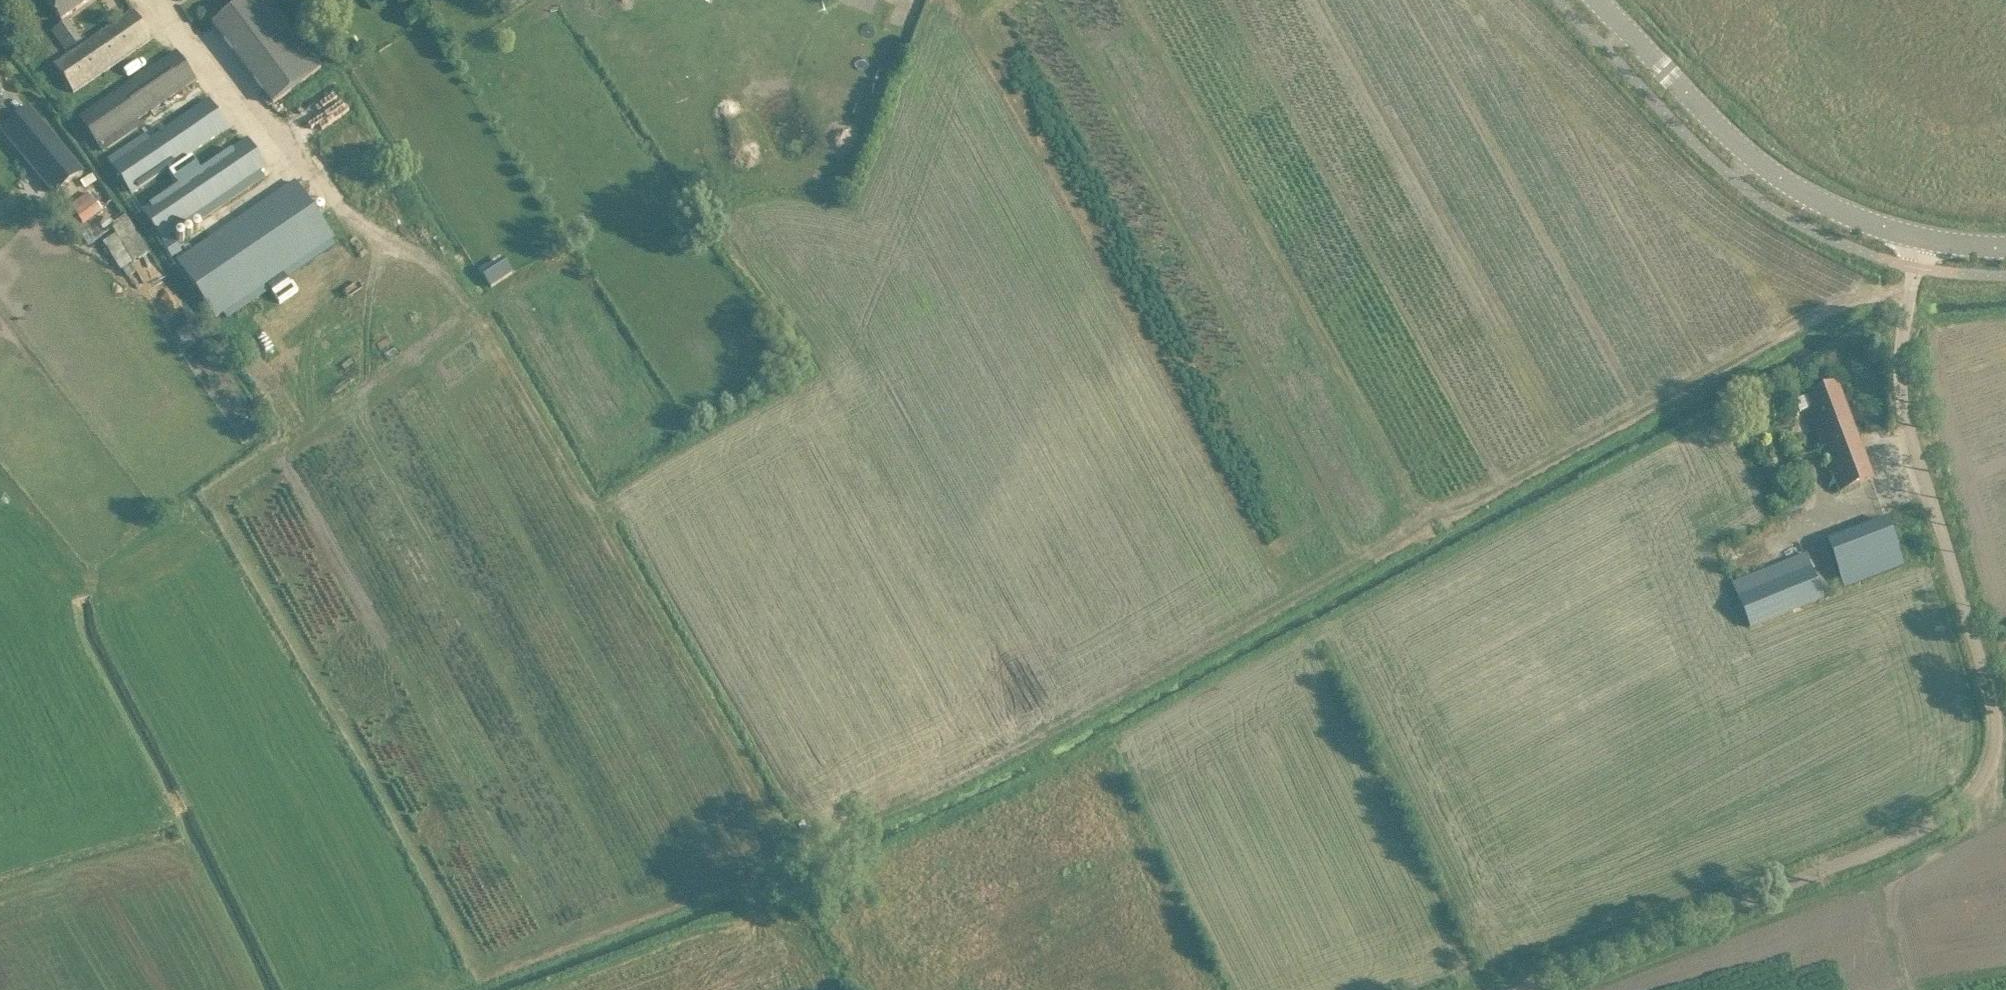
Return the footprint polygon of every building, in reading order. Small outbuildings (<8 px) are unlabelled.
[(61,21),(90,0),(46,0),(61,21)] [(323,67),(272,0),(247,0),(213,26),(274,105),(323,67)] [(73,93),(153,38),(133,10),(54,65),(73,93)] [(65,52),(81,41),(66,20),(50,30),(65,52)] [(103,151),(141,126),(137,120),(195,81),(176,52),(80,118),(103,151)] [(132,193),(228,128),(209,100),(150,140),(146,134),(109,160),(132,193)] [(0,103),(0,127),(3,131),(55,193),(81,171),(29,109),(15,121),(0,103)] [(247,139),(143,210),(165,242),(162,244),(172,258),(182,251),(173,239),(265,176),(262,171),(267,168),(247,139)] [(176,183),(199,168),(192,158),(169,173),(176,183)] [(294,182),(178,261),(216,318),(223,313),(227,320),(270,290),(279,304),(298,291),(292,283),(290,284),(287,279),(336,246),(332,239),(333,238),(294,182)] [(70,209),(57,218),(69,234),(82,224),(83,225),(102,212),(89,193),(69,207),(70,209)] [(138,271),(133,263),(149,254),(128,219),(112,228),(116,235),(103,242),(120,271),(122,269),(127,277),(138,271)] [(491,288),(512,273),(502,257),(480,272),(491,288)] [(1871,480),(1836,385),(1804,396),(1805,398),(1795,401),(1799,412),(1809,409),(1840,491),(1871,480)] [(250,438),(264,430),(258,420),(244,429),(250,438)] [(1844,588),(1903,565),(1886,519),(1827,542),(1844,588)] [(1750,628),(1823,597),(1804,555),(1732,585),(1750,628)]
